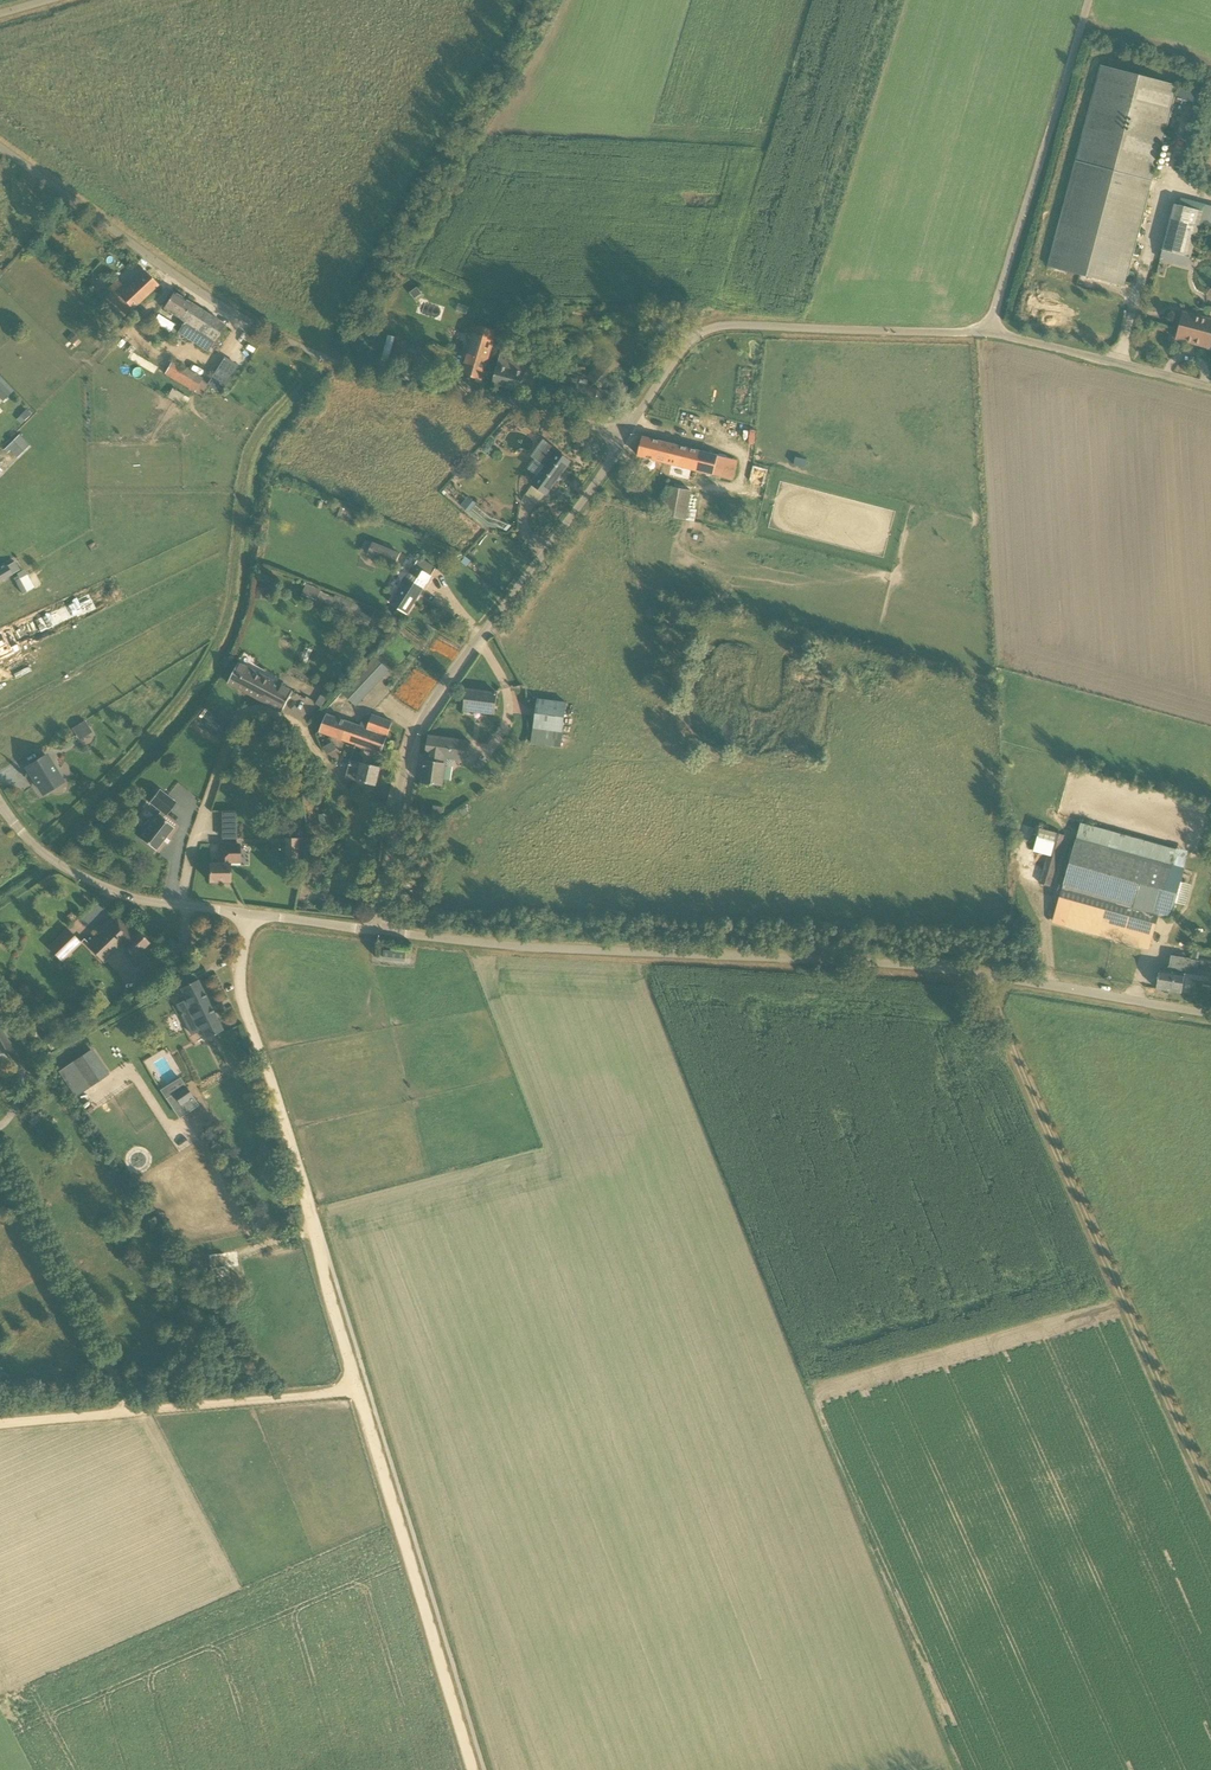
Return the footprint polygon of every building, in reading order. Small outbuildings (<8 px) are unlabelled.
[(1178,98),(1198,102),(1201,90),(1180,86),(1178,98)] [(1080,154),(1049,282),(1085,291),(1087,279),(1122,288),(1150,171),(1080,154)] [(1195,241),(1171,234),(1167,233),(1163,250),(1177,254),(1190,257),(1191,256),(1193,246),(1195,241)] [(1163,250),(1160,260),(1175,264),(1177,254),(1163,250)] [(1160,275),(1171,276),(1172,264),(1160,263),(1160,275)] [(122,320),(132,309),(158,285),(146,272),(127,290),(118,281),(107,290),(110,293),(103,300),(114,311),(122,320)] [(185,322),(178,333),(208,352),(225,325),(191,303),(192,303),(174,292),(163,308),(185,322)] [(1210,343),(1210,320),(1183,312),(1176,339),(1210,348),(1210,343)] [(495,332),(477,327),(463,374),(481,379),(495,332)] [(403,364),(406,354),(409,342),(397,339),(392,361),(403,364)] [(531,394),(539,359),(501,350),(499,366),(497,366),(493,384),(531,394)] [(423,358),(409,354),(406,365),(420,369),(423,358)] [(222,389),(237,365),(225,357),(210,381),(222,389)] [(202,381),(202,380),(172,363),(165,375),(202,396),(208,385),(202,381)] [(3,401),(11,392),(0,381),(0,398),(3,401)] [(169,398),(185,405),(189,397),(173,389),(169,398)] [(27,409),(20,416),(25,421),(32,415),(27,409)] [(7,447),(17,457),(30,445),(19,434),(7,447)] [(643,437),(639,456),(732,479),(736,460),(643,437)] [(556,452),(555,453),(554,452),(556,449),(548,443),(537,460),(545,466),(533,484),(547,494),(570,462),(556,452)] [(752,480),(765,482),(767,468),(753,467),(752,480)] [(701,493),(692,491),(668,487),(663,515),(676,518),(695,521),(701,493)] [(468,496),(461,505),(464,508),(466,510),(469,512),(471,510),(473,508),(476,504),(477,504),(471,499),(468,496)] [(645,532),(637,532),(639,558),(647,558),(645,532)] [(373,542),(373,543),(366,540),(357,560),(365,564),(369,555),(395,566),(401,553),(373,542)] [(395,596),(391,603),(407,614),(436,568),(420,558),(415,565),(405,581),(395,596)] [(20,570),(15,562),(8,566),(7,565),(0,570),(0,582),(13,575),(12,574),(20,570)] [(22,594),(33,587),(27,575),(15,581),(22,594)] [(256,598),(266,599),(267,587),(257,586),(256,598)] [(318,599),(316,603),(356,618),(355,620),(369,625),(375,612),(361,606),(335,596),(334,598),(321,592),(320,593),(318,599)] [(0,636),(0,661),(21,651),(17,644),(8,648),(2,635),(0,636)] [(342,693),(356,706),(390,670),(376,657),(342,693)] [(293,692),(239,663),(229,683),(283,711),(293,692)] [(466,689),(464,709),(495,713),(498,693),(466,689)] [(563,732),(567,702),(538,698),(531,743),(562,747),(564,732),(563,732)] [(362,719),(359,726),(327,715),(319,732),(382,753),(393,722),(372,715),(370,722),(362,719)] [(73,727),(80,738),(92,730),(84,719),(73,727)] [(62,735),(48,744),(53,752),(67,743),(62,735)] [(470,742),(440,738),(428,736),(426,755),(425,760),(422,783),(443,786),(447,757),(468,760),(470,742)] [(333,742),(325,746),(327,752),(336,748),(333,742)] [(47,756),(27,767),(43,793),(63,782),(47,756)] [(351,760),(347,777),(359,781),(359,784),(374,787),(374,785),(376,785),(380,768),(351,760)] [(162,818),(165,814),(166,815),(176,802),(159,789),(149,802),(161,811),(158,815),(157,814),(139,838),(156,850),(174,827),(162,818)] [(327,813),(319,814),(320,824),(328,823),(327,813)] [(221,817),(221,838),(236,838),(236,817),(221,817)] [(1039,883),(1048,886),(1062,834),(1054,832),(1039,883)] [(286,867),(300,867),(300,838),(286,838),(286,867)] [(1150,948),(1159,915),(1171,919),(1185,869),(1076,839),(1053,921),(1150,948)] [(210,882),(230,882),(230,863),(239,862),(239,844),(219,844),(219,864),(210,864),(210,882)] [(148,959),(142,953),(143,952),(141,951),(149,943),(138,932),(135,935),(117,917),(88,946),(103,962),(122,943),(124,945),(123,946),(135,958),(131,963),(136,968),(140,965),(141,966),(148,959)] [(81,943),(68,930),(49,948),(63,962),(81,943)] [(1025,959),(1038,959),(1038,945),(1025,945),(1025,959)] [(408,948),(385,946),(385,956),(407,958),(408,948)] [(1188,969),(1190,959),(1171,956),(1169,971),(1159,970),(1156,988),(1171,991),(1174,972),(1184,974),(1185,968),(1188,969)] [(1201,961),(1190,959),(1188,969),(1185,968),(1184,974),(1174,972),(1171,991),(1182,993),(1184,977),(1210,981),(1210,963),(1201,961)] [(223,1030),(214,1013),(198,980),(181,988),(186,999),(177,1004),(191,1031),(197,1028),(196,1026),(199,1025),(206,1039),(223,1030)] [(178,987),(169,991),(174,1002),(183,998),(178,987)] [(77,1084),(83,1079),(89,1088),(109,1074),(92,1049),(65,1067),(77,1084)] [(200,1107),(193,1097),(185,1085),(166,1098),(173,1110),(181,1105),(188,1115),(200,1107)] [(45,1115),(37,1106),(24,1117),(33,1126),(45,1115)]
